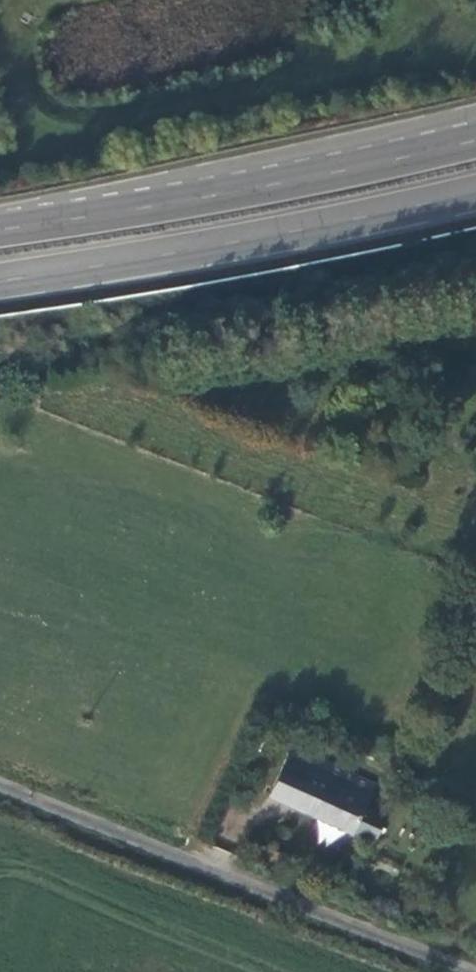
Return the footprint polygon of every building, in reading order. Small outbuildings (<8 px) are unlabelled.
[(367,809),(377,786),(317,758),(302,792),(291,786),(282,805),(353,838),(355,834),(374,843),(386,818),(367,809)] [(272,850),(258,844),(252,856),(266,863),(272,850)]
